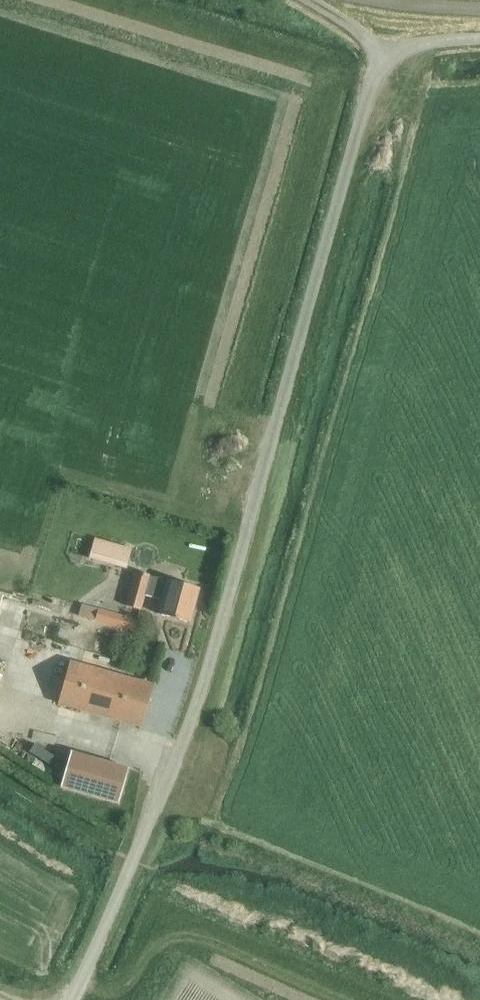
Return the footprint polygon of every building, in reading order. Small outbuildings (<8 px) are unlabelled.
[(131,563),(137,544),(99,533),(93,553),(131,563)] [(144,596),(162,601),(158,616),(190,624),(199,590),(168,581),(167,582),(136,573),(126,607),(140,611),(144,596)] [(134,633),(137,623),(82,607),(80,617),(134,633)] [(141,729),(153,686),(71,662),(59,705),(141,729)] [(60,787),(117,804),(127,770),(70,753),(60,787)]
